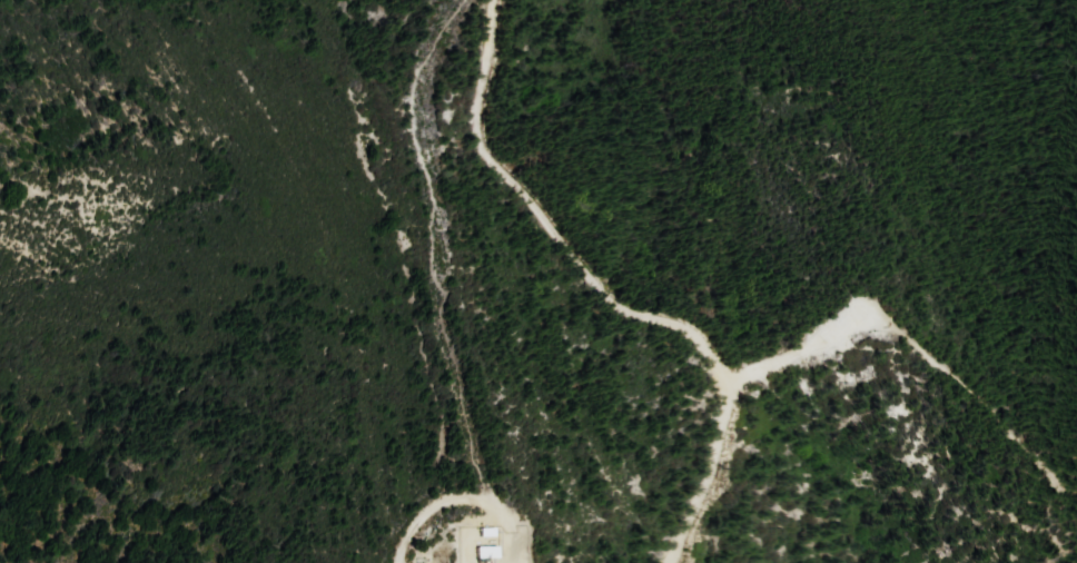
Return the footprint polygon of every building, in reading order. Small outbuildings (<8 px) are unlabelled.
[(495,526),(480,526),(480,536),(495,536),(495,526)] [(476,544),(476,557),(496,557),(496,544),(476,544)] [(458,562),(485,562),(485,548),(458,548),(458,562)]
